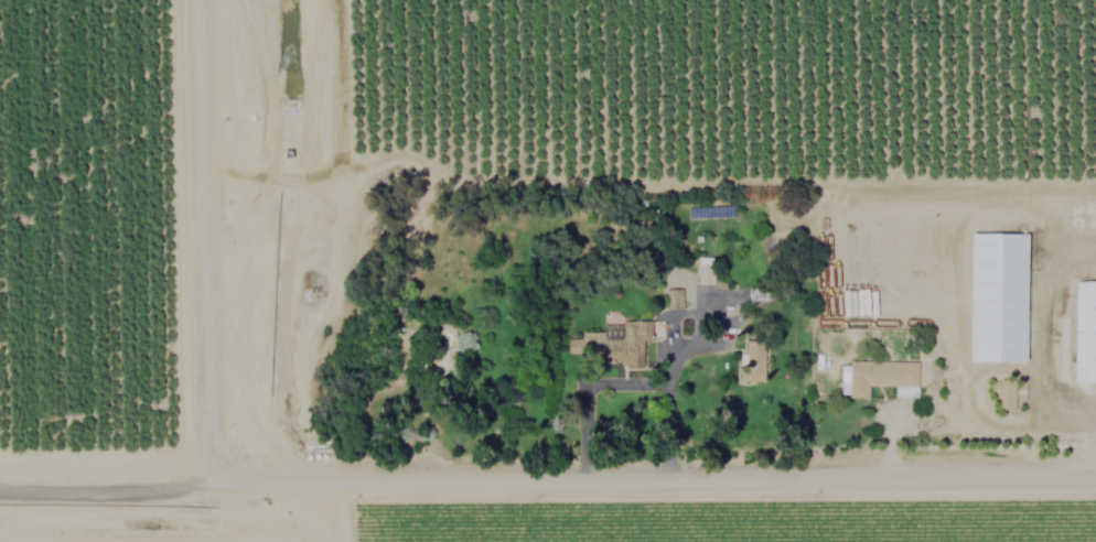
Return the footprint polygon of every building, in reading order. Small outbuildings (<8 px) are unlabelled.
[(970,359),(1027,360),(1028,232),(971,232),(970,359)] [(1075,280),(1073,381),(1095,381),(1095,280),(1075,280)] [(642,338),(661,338),(661,320),(620,320),(620,324),(602,324),(602,330),(580,330),(580,338),(566,338),(566,359),(642,358),(642,338)] [(763,339),(744,339),(744,353),(738,353),(738,380),(763,380),(763,339)] [(916,361),(839,360),(839,391),(847,391),(847,396),(867,397),(867,385),(895,385),(895,395),(916,395),(916,361)] [(991,378),(990,391),(998,391),(998,408),(1013,408),(1014,379),(991,378)]
